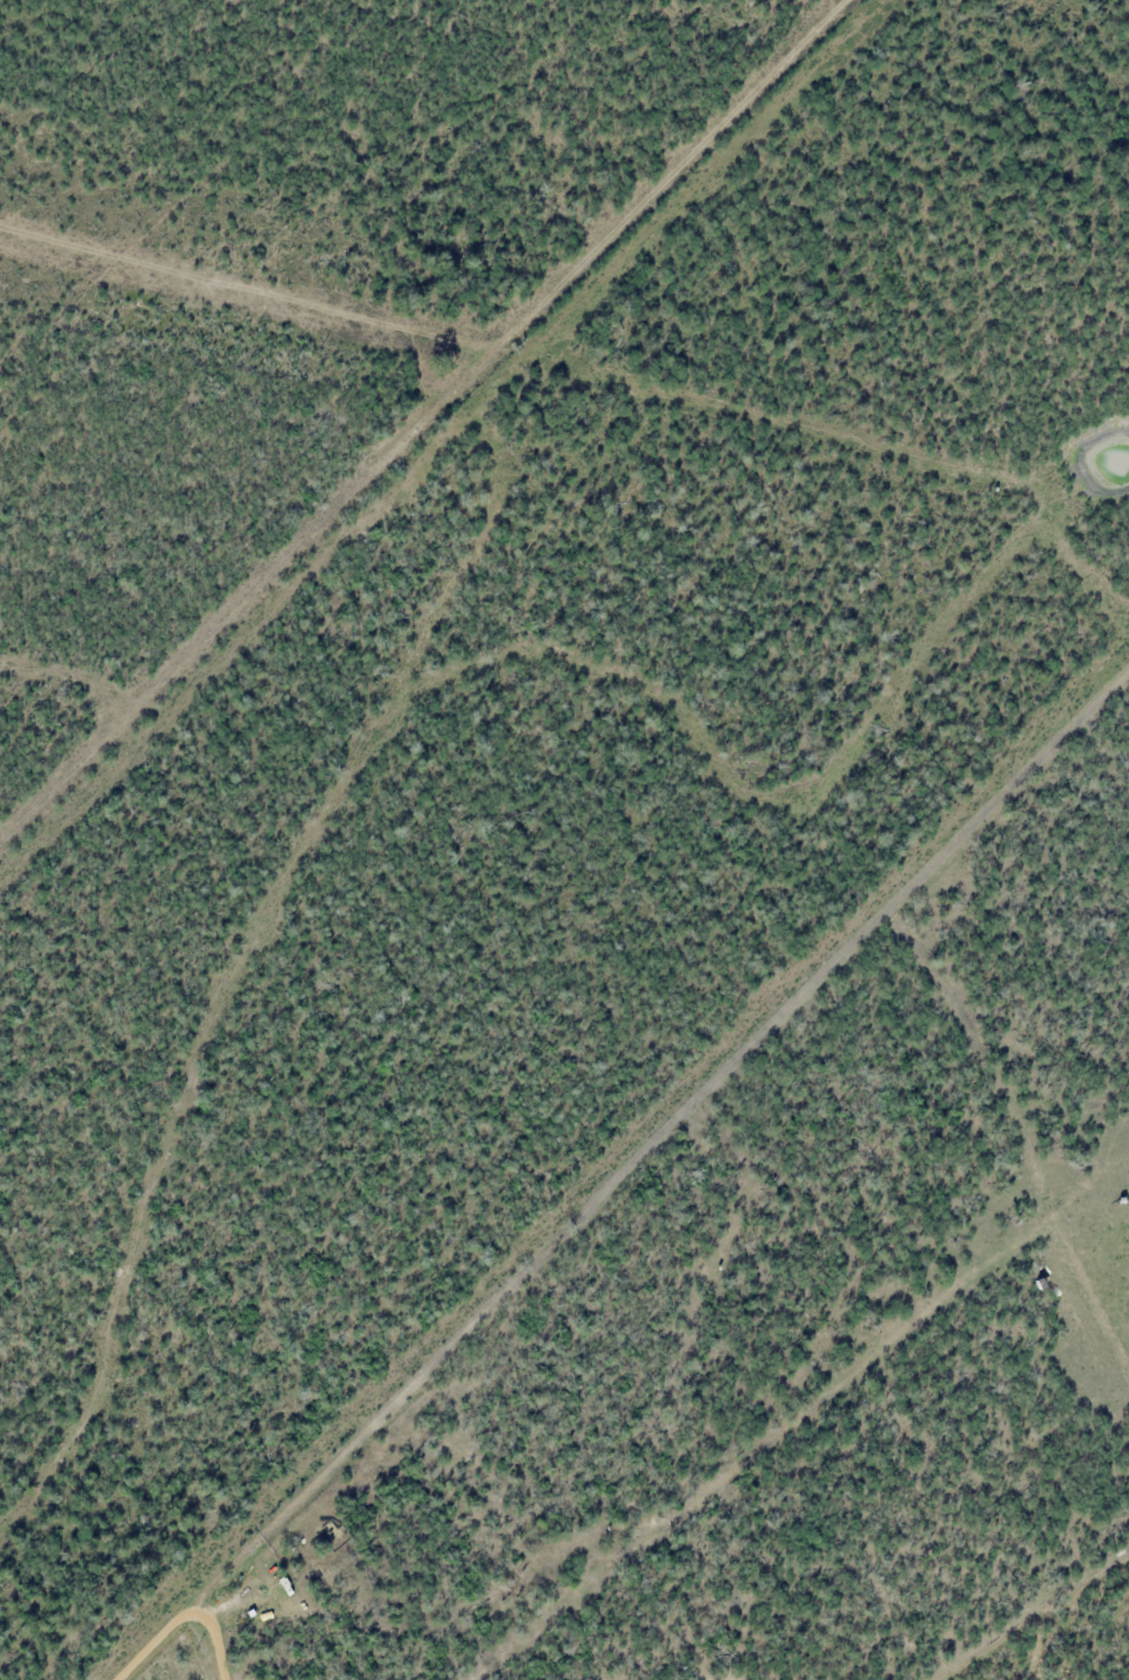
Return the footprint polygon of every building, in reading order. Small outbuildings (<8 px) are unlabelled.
[(263,1597),(267,1602),(252,1611),(248,1605),(263,1597)]
